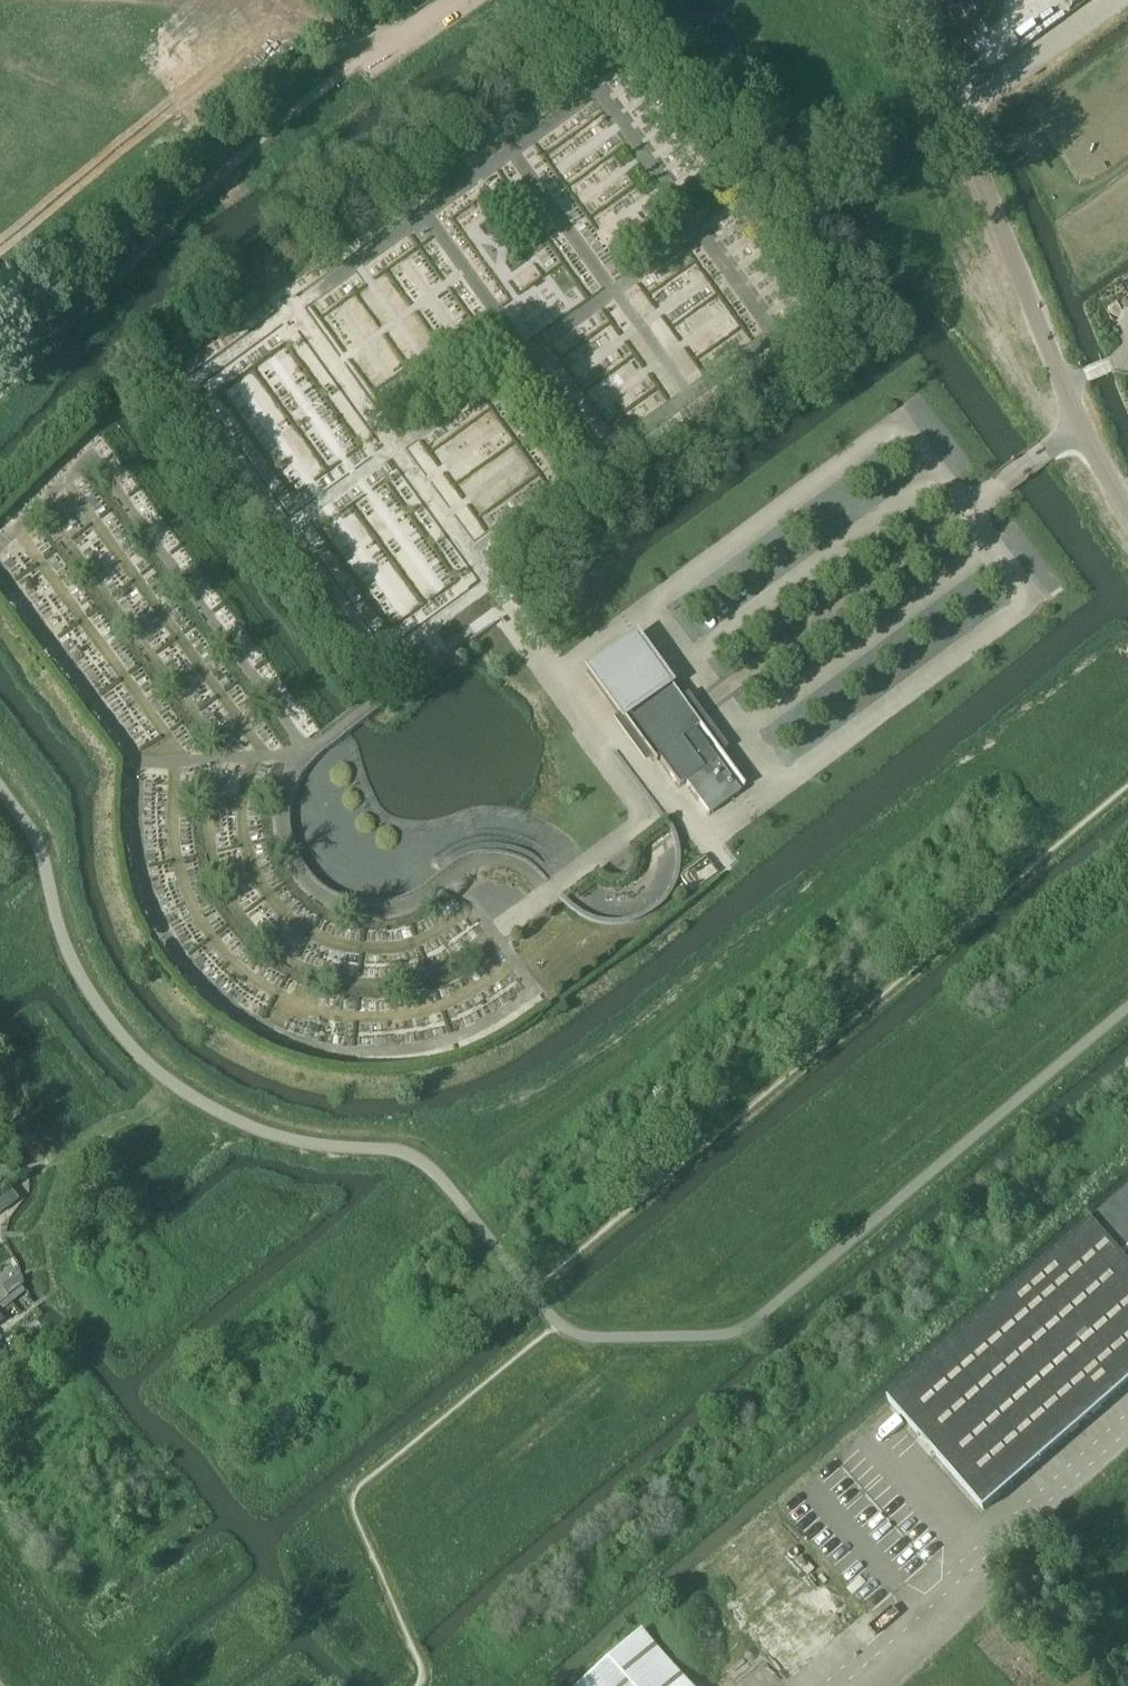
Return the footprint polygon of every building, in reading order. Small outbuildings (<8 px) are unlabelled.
[(694,729),(698,726),(632,638),(586,673),(651,761),(656,758),(678,787),(685,782),(710,814),(740,792),(694,729)] [(1091,1222),(1127,1264),(1127,1191),(1091,1222)] [(1091,1222),(1090,1220),(1089,1221),(1091,1223),(888,1400),(983,1509),(1127,1384),(1127,1264),(1091,1222)] [(577,1685),(687,1685),(638,1631),(577,1685)]
